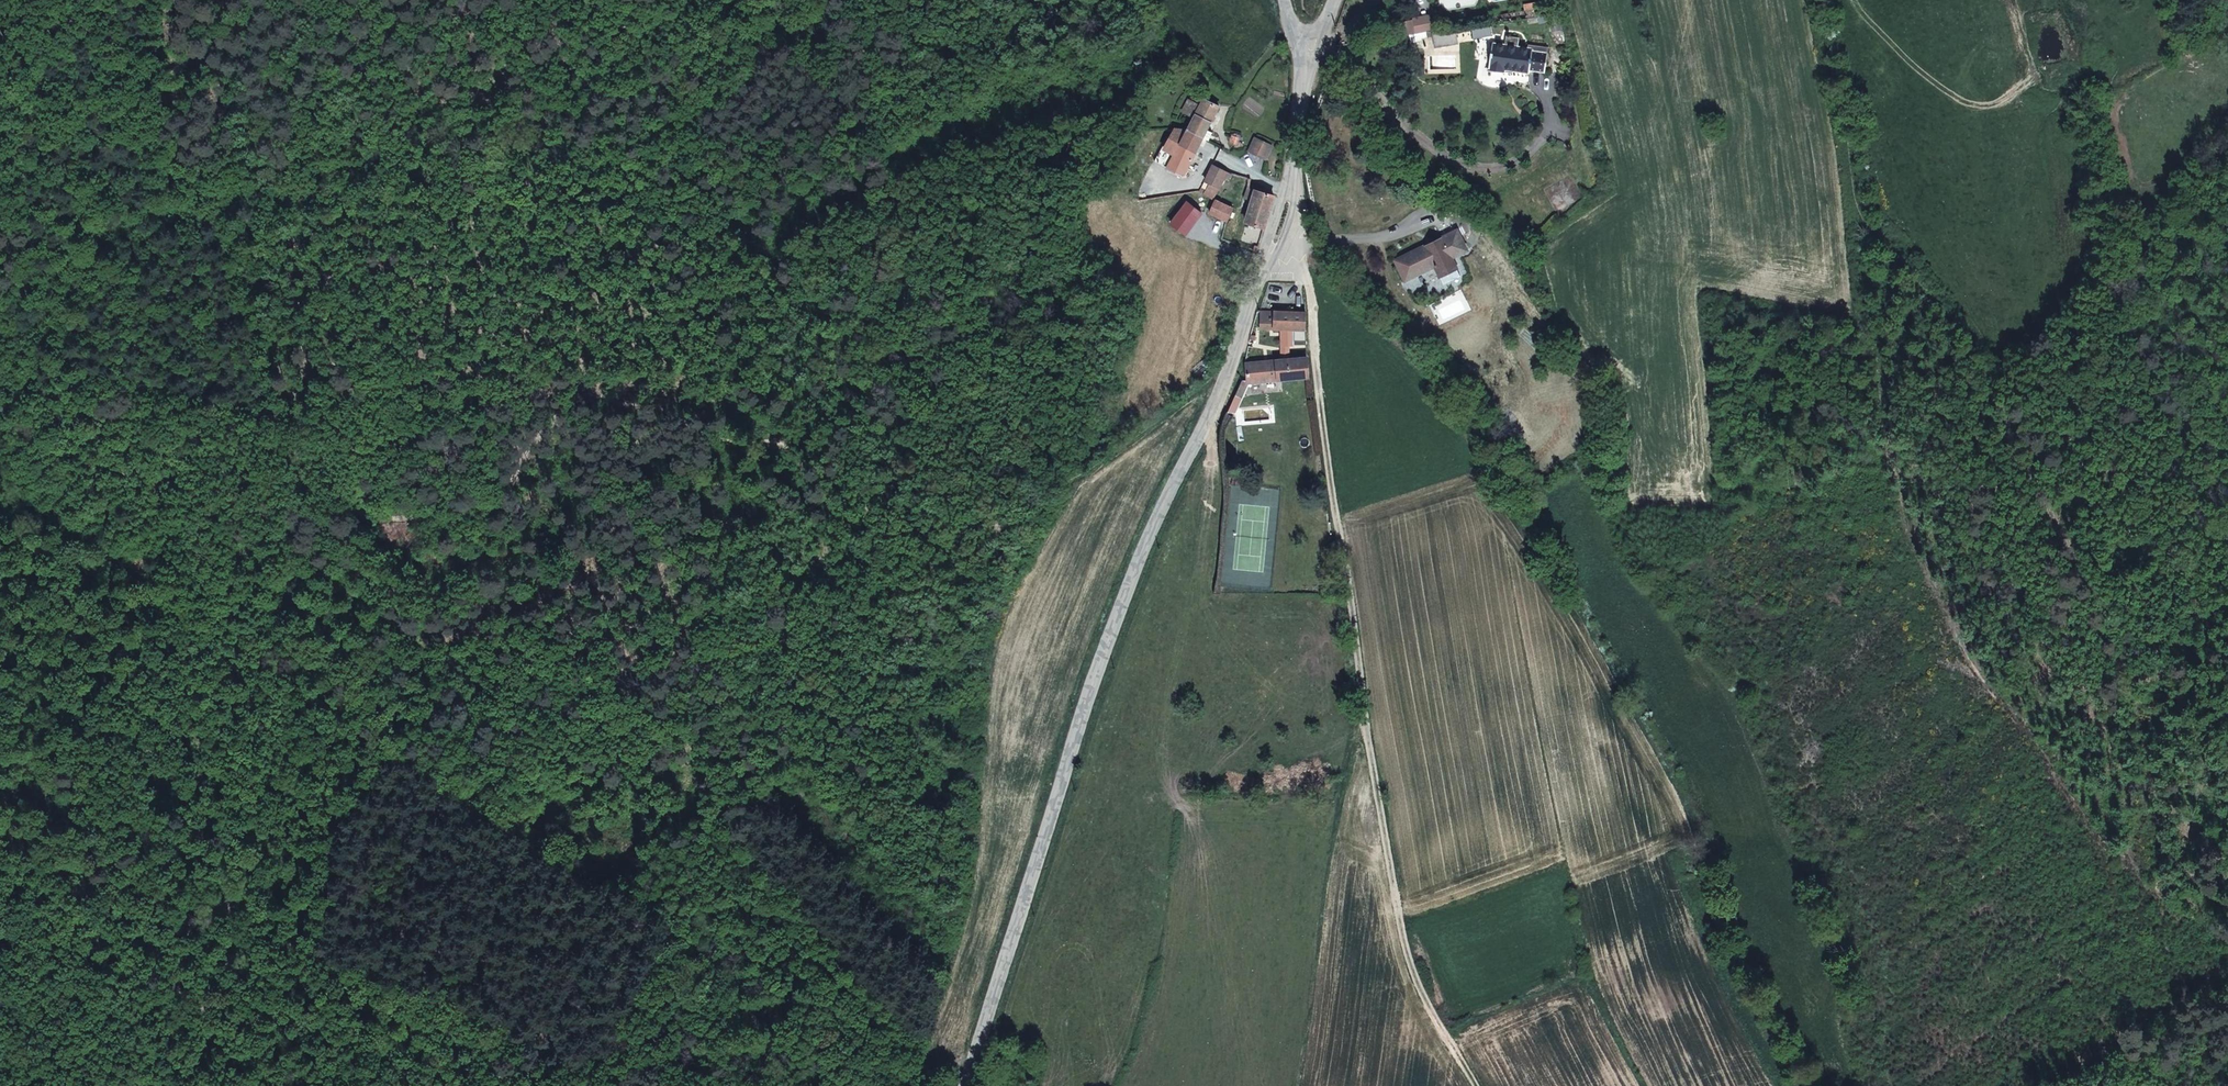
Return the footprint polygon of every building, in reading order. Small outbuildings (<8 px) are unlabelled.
[(1554,49),(1495,43),(1495,67),(1553,70),(1554,49)] [(1230,110),(1212,103),(1168,167),(1190,179),(1230,110)] [(1273,142),(1258,139),(1255,151),(1270,157),(1273,142)] [(1237,174),(1217,164),(1206,182),(1214,185),(1208,193),(1216,200),(1213,210),(1233,221),(1236,208),(1229,203),(1237,174)] [(1280,194),(1264,193),(1256,222),(1267,225),(1261,246),(1271,245),(1280,194)] [(1207,215),(1193,205),(1179,225),(1191,237),(1207,215)] [(1464,230),(1397,259),(1413,284),(1443,269),(1449,281),(1467,272),(1461,258),(1475,252),(1464,230)] [(1301,300),(1255,298),(1256,317),(1302,315),(1301,300)] [(1306,343),(1241,352),(1245,375),(1308,365),(1306,343)]
